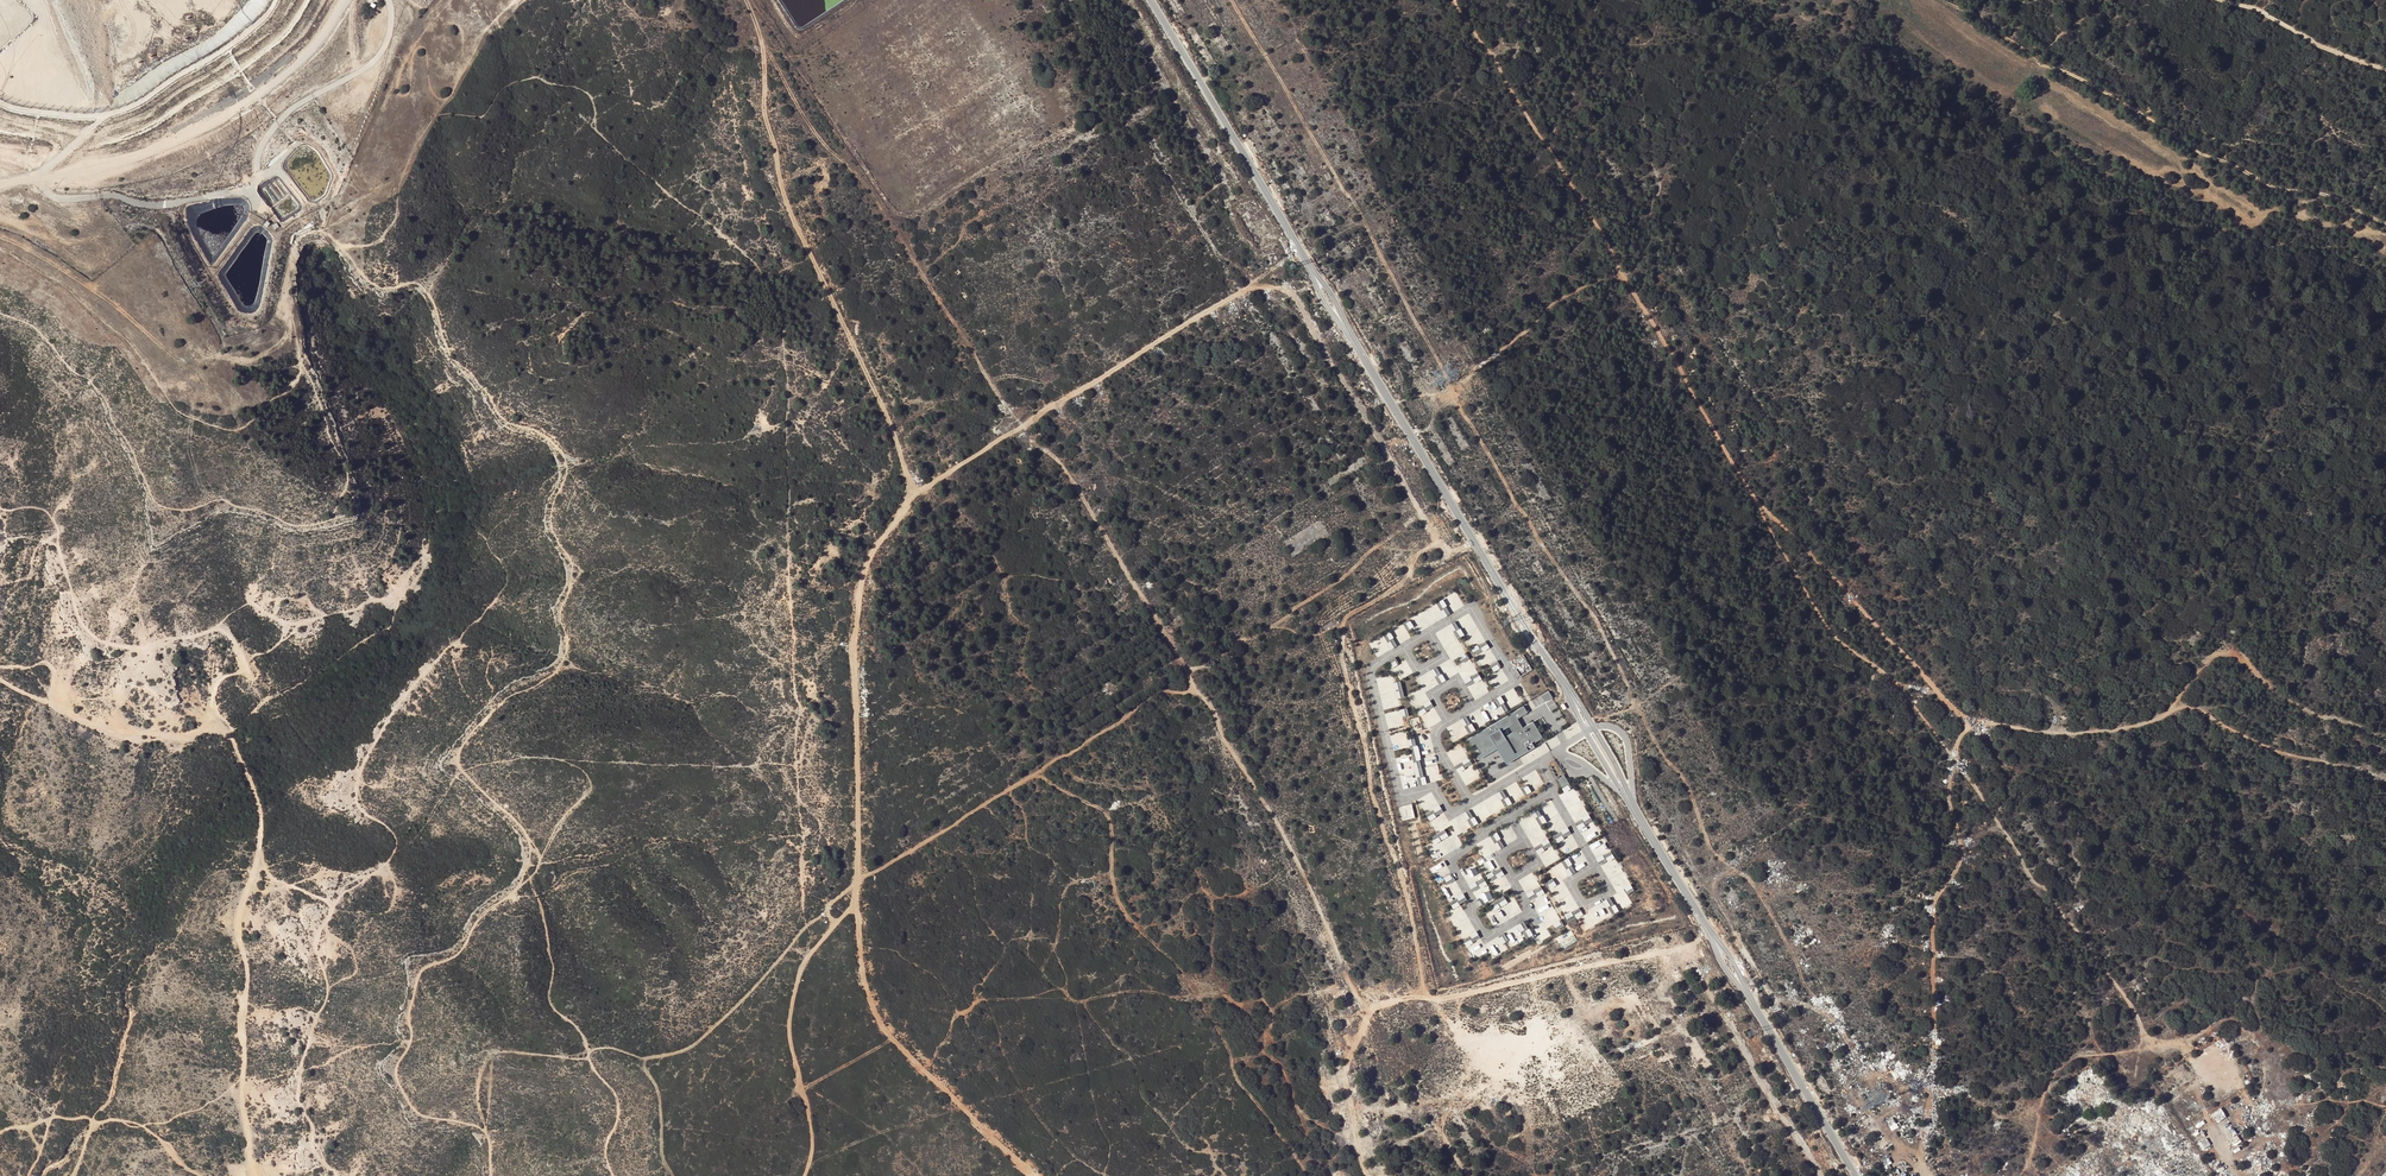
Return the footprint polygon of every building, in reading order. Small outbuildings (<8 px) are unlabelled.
[(281,217),(298,208),(292,196),(275,206),(281,217)] [(1447,616),(1450,614),(1446,606),(1443,608),(1440,601),(1436,603),(1441,611),(1443,609),(1447,616)] [(1455,630),(1453,632),(1458,639),(1461,637),(1457,630),(1459,629),(1455,622),(1451,624),(1455,630)] [(1386,633),(1383,635),(1387,643),(1390,641),(1394,648),(1397,646),(1392,638),(1390,640),(1386,633)] [(1487,644),(1485,641),(1478,646),(1479,648),(1473,652),(1475,655),(1482,651),(1481,648),(1487,644)] [(1524,655),(1513,661),(1521,675),(1532,669),(1524,655)] [(1436,676),(1434,677),(1439,684),(1442,683),(1438,676),(1440,675),(1436,667),(1433,669),(1436,676)] [(1480,676),(1478,673),(1470,677),(1471,679),(1465,683),(1467,687),(1474,682),(1473,680),(1480,676)] [(1400,681),(1396,682),(1398,689),(1396,690),(1396,691),(1398,691),(1400,698),(1404,697),(1400,681)] [(1552,698),(1549,691),(1541,696),(1545,702),(1552,698)] [(1497,698),(1494,700),(1498,707),(1501,706),(1504,712),(1508,710),(1503,703),(1501,704),(1497,698)] [(1425,709),(1426,711),(1433,706),(1431,703),(1425,707),(1423,705),(1416,709),(1418,713),(1425,709)] [(1481,754),(1505,739),(1514,754),(1526,748),(1528,751),(1534,747),(1532,744),(1542,738),(1533,722),(1523,728),(1517,719),(1527,713),(1524,706),(1468,739),(1471,746),(1475,744),(1481,754)] [(1466,725),(1464,726),(1468,734),(1472,732),(1468,725),(1470,724),(1466,716),(1462,718),(1466,725)] [(1428,782),(1441,779),(1430,732),(1416,736),(1418,744),(1426,742),(1429,753),(1425,754),(1427,760),(1430,759),(1431,762),(1424,764),(1428,782)] [(1480,759),(1497,749),(1506,764),(1517,758),(1528,751),(1526,748),(1514,754),(1505,739),(1481,754),(1478,756),(1480,759)] [(1415,754),(1411,754),(1413,762),(1416,762),(1418,769),(1421,768),(1419,760),(1417,760),(1415,754)] [(1463,766),(1464,768),(1472,764),(1470,761),(1463,764),(1462,762),(1454,766),(1456,770),(1463,766)] [(1557,779),(1563,789),(1569,785),(1570,788),(1572,787),(1564,775),(1557,779)] [(1503,798),(1500,800),(1505,807),(1508,805),(1504,799),(1507,797),(1502,790),(1499,792),(1503,798)] [(1414,803),(1399,806),(1402,820),(1417,818),(1414,803)] [(1482,810),(1486,817),(1494,813),(1490,805),(1482,810)] [(1434,814),(1436,816),(1443,811),(1441,808),(1434,812),(1433,810),(1426,814),(1428,818),(1434,814)] [(1539,817),(1542,815),(1537,808),(1534,810),(1538,816),(1535,818),(1540,825),(1543,823),(1539,817)] [(1469,819),(1467,820),(1471,827),(1475,825),(1471,819),(1473,817),(1469,810),(1465,812),(1469,819)] [(1584,823),(1585,825),(1592,820),(1590,817),(1584,821),(1583,819),(1575,823),(1577,827),(1584,823)] [(1439,838),(1440,840),(1441,839),(1440,837),(1446,833),(1444,830),(1430,838),(1432,841),(1439,838)] [(1562,836),(1563,838),(1571,833),(1569,830),(1562,834),(1561,832),(1553,836),(1556,840),(1562,836)] [(1493,834),(1490,836),(1494,844),(1497,842),(1500,849),(1504,847),(1499,839),(1497,841),(1493,834)] [(1543,847),(1544,849),(1551,845),(1549,842),(1543,845),(1541,843),(1534,848),(1536,851),(1543,847)] [(1613,855),(1611,851),(1603,856),(1605,858),(1598,862),(1600,865),(1608,861),(1606,858),(1613,855)] [(1565,860),(1561,862),(1566,869),(1568,868),(1572,875),(1575,873),(1571,865),(1568,866),(1565,860)] [(1474,882),(1483,878),(1477,865),(1466,870),(1468,875),(1465,877),(1467,880),(1472,877),(1474,882)] [(1502,871),(1500,868),(1492,872),(1494,875),(1487,879),(1489,882),(1497,877),(1496,875),(1502,871)] [(1452,874),(1450,875),(1452,878),(1446,881),(1448,884),(1455,880),(1452,874)] [(1485,881),(1483,878),(1476,882),(1477,885),(1470,889),(1472,892),(1480,888),(1479,885),(1485,881)] [(1548,889),(1550,888),(1548,885),(1554,882),(1552,879),(1545,883),(1548,889)] [(1543,890),(1540,886),(1533,891),(1534,893),(1528,897),(1530,900),(1537,896),(1536,894),(1543,890)] [(1458,902),(1459,904),(1467,900),(1465,896),(1458,900),(1457,898),(1449,902),(1451,906),(1458,902)] [(1498,904),(1499,906),(1500,906),(1499,904),(1506,900),(1504,896),(1490,905),(1492,908),(1498,904)] [(1610,906),(1608,907),(1612,915),(1616,913),(1612,906),(1614,905),(1610,897),(1606,899),(1610,906)] [(1581,911),(1579,908),(1571,913),(1573,915),(1566,919),(1568,922),(1576,918),(1575,915),(1581,911)] [(1561,920),(1559,921),(1561,923),(1555,927),(1557,930),(1564,926),(1561,920)] [(1524,930),(1522,931),(1526,939),(1529,937),(1525,930),(1528,929),(1523,921),(1520,923),(1524,930)] [(286,923),(280,924),(282,937),(288,936),(286,923)] [(1498,936),(1499,938),(1501,936),(1505,942),(1508,940),(1504,933),(1498,936)] [(1471,940),(1472,942),(1480,937),(1478,934),(1471,938),(1470,936),(1462,940),(1465,944),(1471,940)] [(1475,958),(1485,952),(1481,944),(1470,949),(1475,958)]
